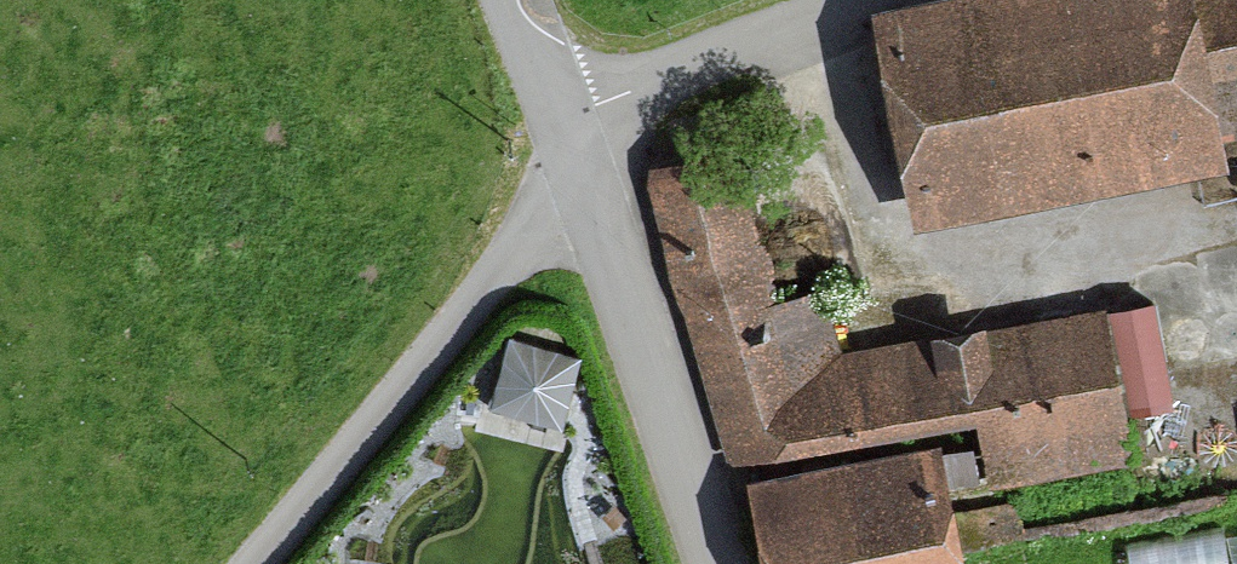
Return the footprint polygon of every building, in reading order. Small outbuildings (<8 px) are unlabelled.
[(862,22),(906,234),(1222,169),(1202,73),(1236,66),(1236,0),(970,0),(862,22)] [(732,157),(646,176),(713,473),(958,418),(974,490),(1121,457),(1087,302),(829,360),(814,294),(765,305),(732,157)] [(1119,310),(1146,417),(1188,407),(1161,299),(1119,310)] [(506,342),(505,403),(582,405),(583,344),(506,342)] [(737,483),(752,563),(947,563),(925,447),(737,483)] [(1229,539),(1137,549),(1138,563),(1231,563),(1229,539)]
